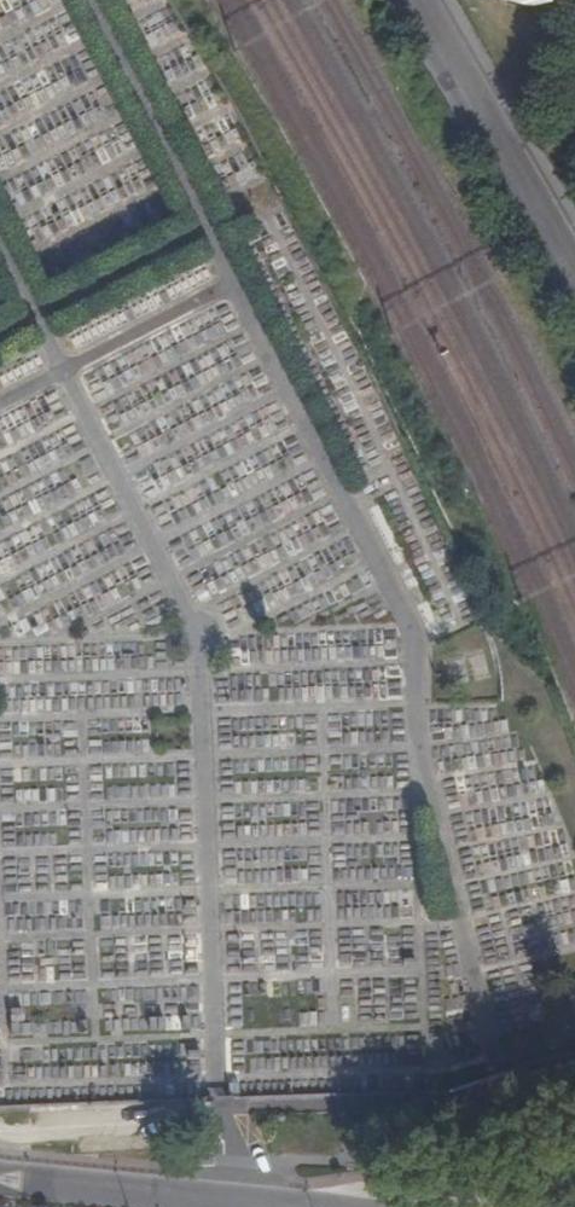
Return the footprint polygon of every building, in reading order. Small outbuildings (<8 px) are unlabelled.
[(271,184),(261,190),(269,207),(279,201),(271,184)] [(237,1084),(227,1084),(226,1097),(229,1097),(230,1099),(237,1099),(237,1084)]
